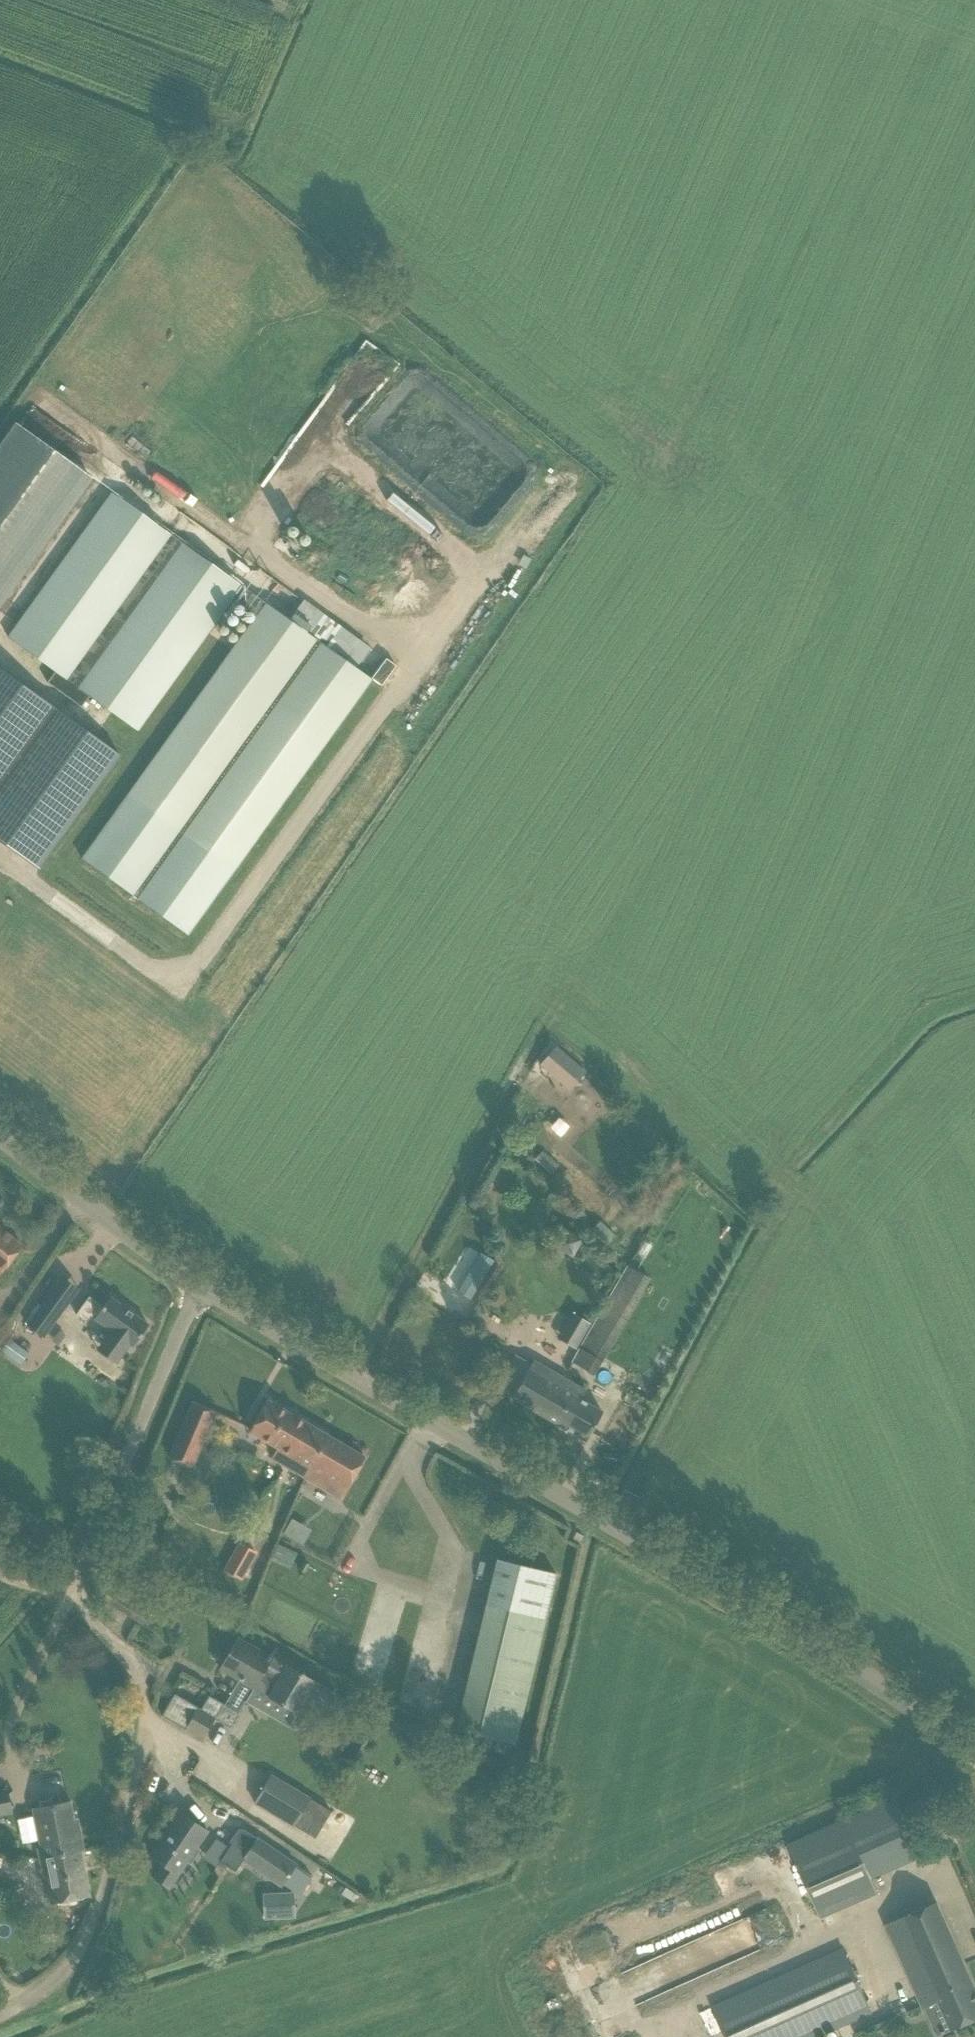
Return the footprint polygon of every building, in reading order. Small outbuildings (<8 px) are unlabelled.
[(89,477),(18,426),(0,450),(0,600),(89,477)] [(47,682),(81,707),(89,696),(137,731),(242,586),(112,493),(8,637),(55,672),(47,682)] [(82,858),(188,934),(371,680),(265,604),(127,795),(82,858)] [(386,659),(372,678),(381,685),(395,666),(386,659)] [(31,737),(0,784),(0,837),(18,849),(72,768),(63,762),(76,742),(52,726),(40,743),(31,737)] [(539,1065),(550,1074),(566,1055),(556,1046),(539,1065)] [(542,1149),(535,1157),(551,1172),(559,1164),(542,1149)] [(2,1271),(22,1246),(0,1229),(0,1270),(2,1271)] [(571,1362),(593,1375),(650,1279),(628,1266),(571,1362)] [(50,1294),(27,1326),(43,1337),(66,1305),(50,1294)] [(103,1307),(89,1297),(76,1315),(86,1322),(91,1316),(111,1331),(101,1344),(120,1357),(129,1344),(132,1346),(148,1325),(110,1298),(103,1307)] [(581,1400),(585,1391),(517,1351),(495,1389),(586,1441),(602,1412),(581,1400)] [(271,1458),(340,1499),(364,1457),(268,1401),(250,1432),(277,1448),(271,1458)] [(169,1458),(191,1467),(199,1450),(205,1452),(209,1441),(204,1439),(215,1412),(193,1403),(169,1458)] [(292,1520),(283,1534),(301,1544),(309,1530),(292,1520)] [(237,1543),(222,1569),(240,1579),(250,1561),(249,1560),(241,1556),(246,1548),(237,1543)] [(254,1547),(249,1560),(250,1561),(262,1566),(268,1554),(254,1547)] [(278,1547),(271,1561),(288,1568),(294,1554),(278,1547)] [(456,1730),(514,1745),(555,1573),(497,1559),(456,1730)] [(220,1669),(253,1688),(296,1713),(303,1700),(325,1713),(336,1694),(285,1665),(284,1665),(270,1657),(238,1638),(220,1669)] [(203,1740),(215,1719),(230,1728),(239,1713),(209,1696),(201,1709),(174,1694),(162,1715),(203,1740)] [(254,1802),(294,1825),(310,1798),(270,1775),(254,1802)] [(11,1814),(6,1789),(0,1790),(0,1816),(11,1814)] [(846,1820),(789,1845),(821,1918),(878,1893),(872,1878),(921,1856),(896,1798),(846,1820)] [(89,1896),(76,1834),(79,1833),(76,1820),(73,1821),(69,1802),(33,1809),(52,1903),(61,1902),(64,1904),(72,1902),(74,1899),(89,1896)] [(197,1848),(208,1831),(180,1812),(149,1856),(162,1865),(153,1878),(169,1889),(188,1861),(190,1863),(199,1849),(197,1848)] [(231,1844),(220,1861),(231,1869),(231,1868),(235,1871),(242,1860),(281,1887),(283,1885),(298,1895),(311,1876),(296,1865),(242,1828),(241,1830),(239,1828),(229,1843),(231,1844)] [(345,1887),(341,1894),(353,1902),(357,1896),(345,1887)] [(292,1894),(264,1895),(265,1918),(294,1916),(292,1894)] [(924,2009),(939,2002),(952,2031),(974,2020),(974,1989),(937,1903),(887,1925),(924,2009)] [(725,2036),(818,2036),(871,2013),(842,1948),(711,2006),(725,2036)]
